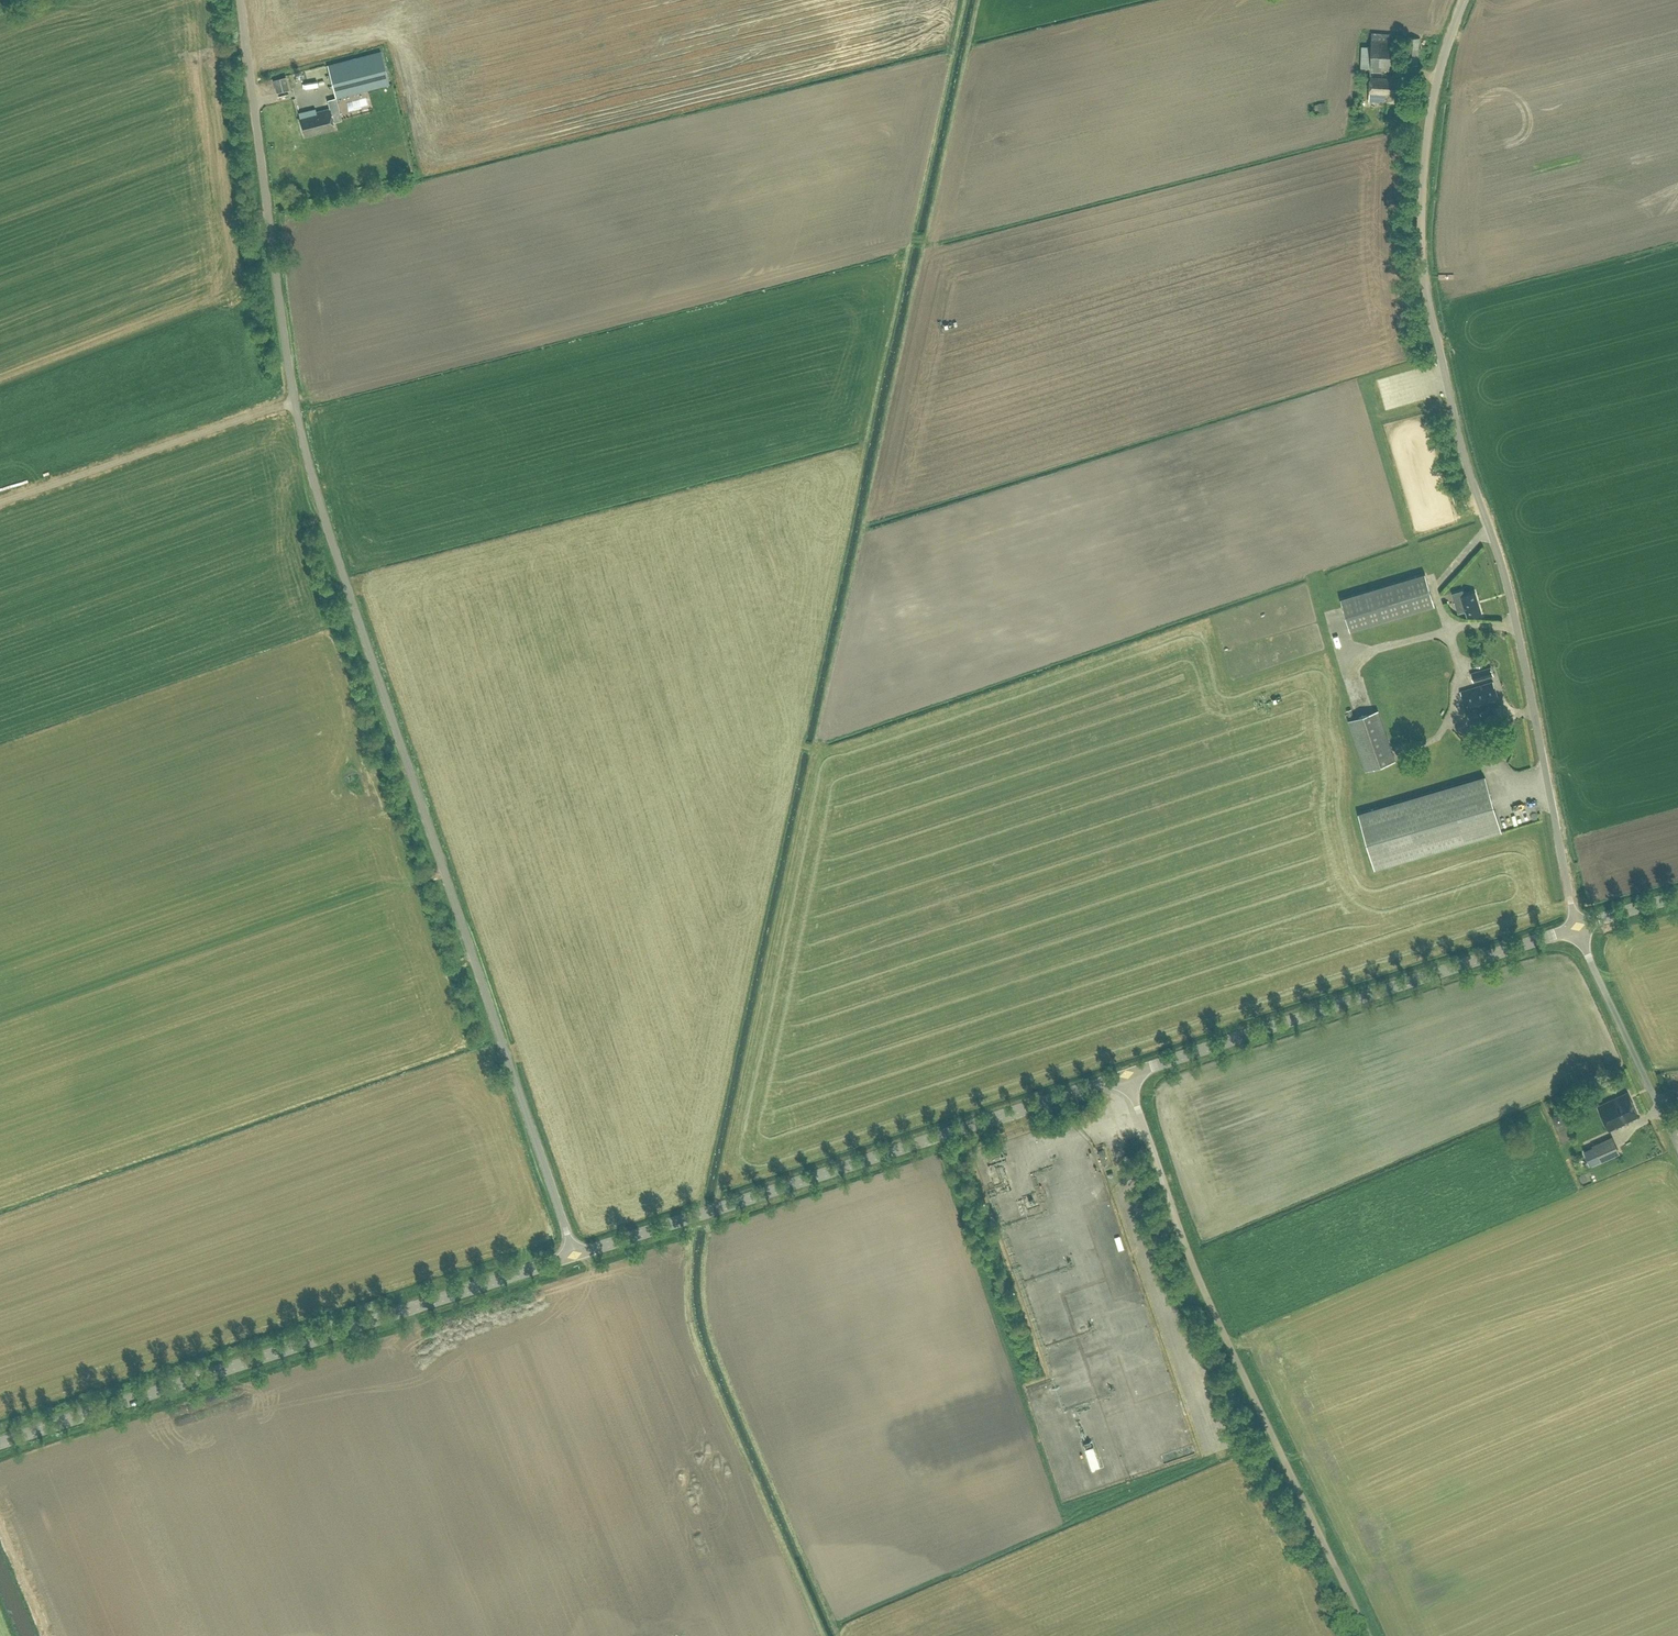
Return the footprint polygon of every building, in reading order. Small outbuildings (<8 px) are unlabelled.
[(1391,33),(1373,33),(1372,46),(1363,46),(1362,68),(1371,68),(1370,100),(1399,101),(1400,93),(1405,93),(1406,76),(1399,76),(1400,74),(1383,73),(1383,69),(1390,70),(1391,33)] [(389,83),(381,51),(328,65),(336,97),(389,83)] [(334,128),(329,108),(315,111),(316,113),(300,117),(305,136),(334,128)] [(1434,605),(1425,573),(1341,598),(1350,630),(1434,605)] [(1463,594),(1462,591),(1452,594),(1458,612),(1465,610),(1467,616),(1481,611),(1475,591),(1463,594)] [(1493,675),(1490,666),(1470,673),(1473,682),(1493,675)] [(1500,704),(1493,681),(1460,691),(1469,718),(1480,714),(1479,710),(1482,709),(1486,722),(1500,718),(1496,705),(1500,704)] [(1415,695),(1418,705),(1426,702),(1422,692),(1415,695)] [(1354,717),(1351,709),(1347,710),(1350,719),(1348,720),(1365,770),(1396,760),(1378,709),(1354,717)] [(1358,812),(1375,868),(1501,831),(1485,775),(1358,812)] [(1511,826),(1522,824),(1520,817),(1509,819),(1511,826)] [(1638,1115),(1626,1091),(1596,1106),(1608,1131),(1625,1122),(1625,1121),(1638,1115)] [(1619,1153),(1612,1136),(1592,1145),(1593,1148),(1584,1152),(1588,1163),(1598,1159),(1599,1162),(1619,1153)] [(1052,1158),(1060,1156),(1058,1148),(1050,1150),(1052,1158)] [(1108,1164),(1104,1150),(1098,1152),(1103,1166),(1108,1164)] [(999,1168),(992,1169),(994,1181),(1001,1180),(999,1168)] [(536,1251),(538,1257),(546,1254),(543,1248),(536,1251)] [(1096,1444),(1085,1448),(1094,1473),(1105,1469),(1096,1444)] [(1114,1461),(1120,1460),(1117,1447),(1111,1448),(1114,1461)]
